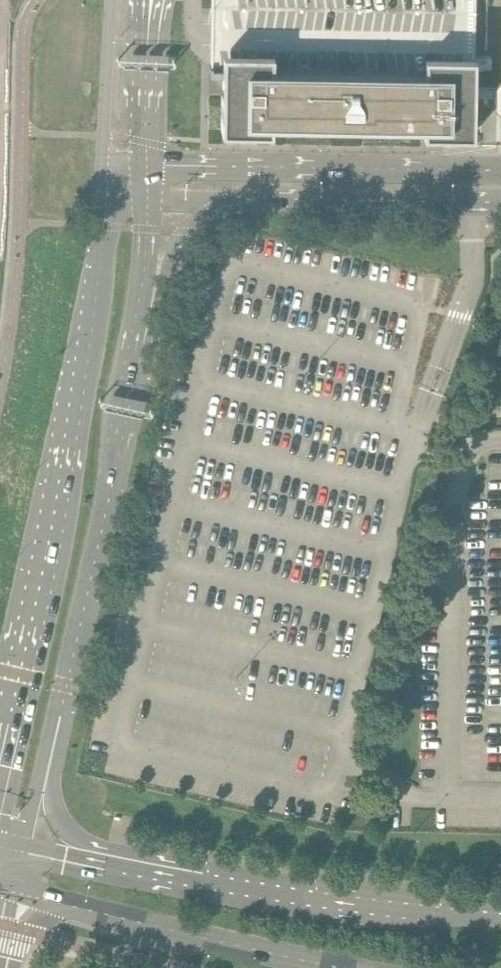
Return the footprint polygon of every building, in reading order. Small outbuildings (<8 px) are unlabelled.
[(211,63),(211,65),(210,65),(210,74),(222,74),(222,51),(274,51),(274,67),(424,69),(424,55),(474,55),(475,0),(212,0),(211,63)] [(423,125),(423,135),(473,136),(474,95),(474,83),(474,55),(424,55),(424,69),(274,67),(274,51),(222,51),(222,74),(222,79),(222,91),(221,131),(272,132),(272,123),(326,123),(332,127),(337,131),(344,132),(350,133),(357,131),(363,128),(369,124),(423,125)] [(474,83),(474,95),(497,95),(497,98),(497,100),(498,102),(499,105),(500,107),(500,108),(500,84),(474,83)]
